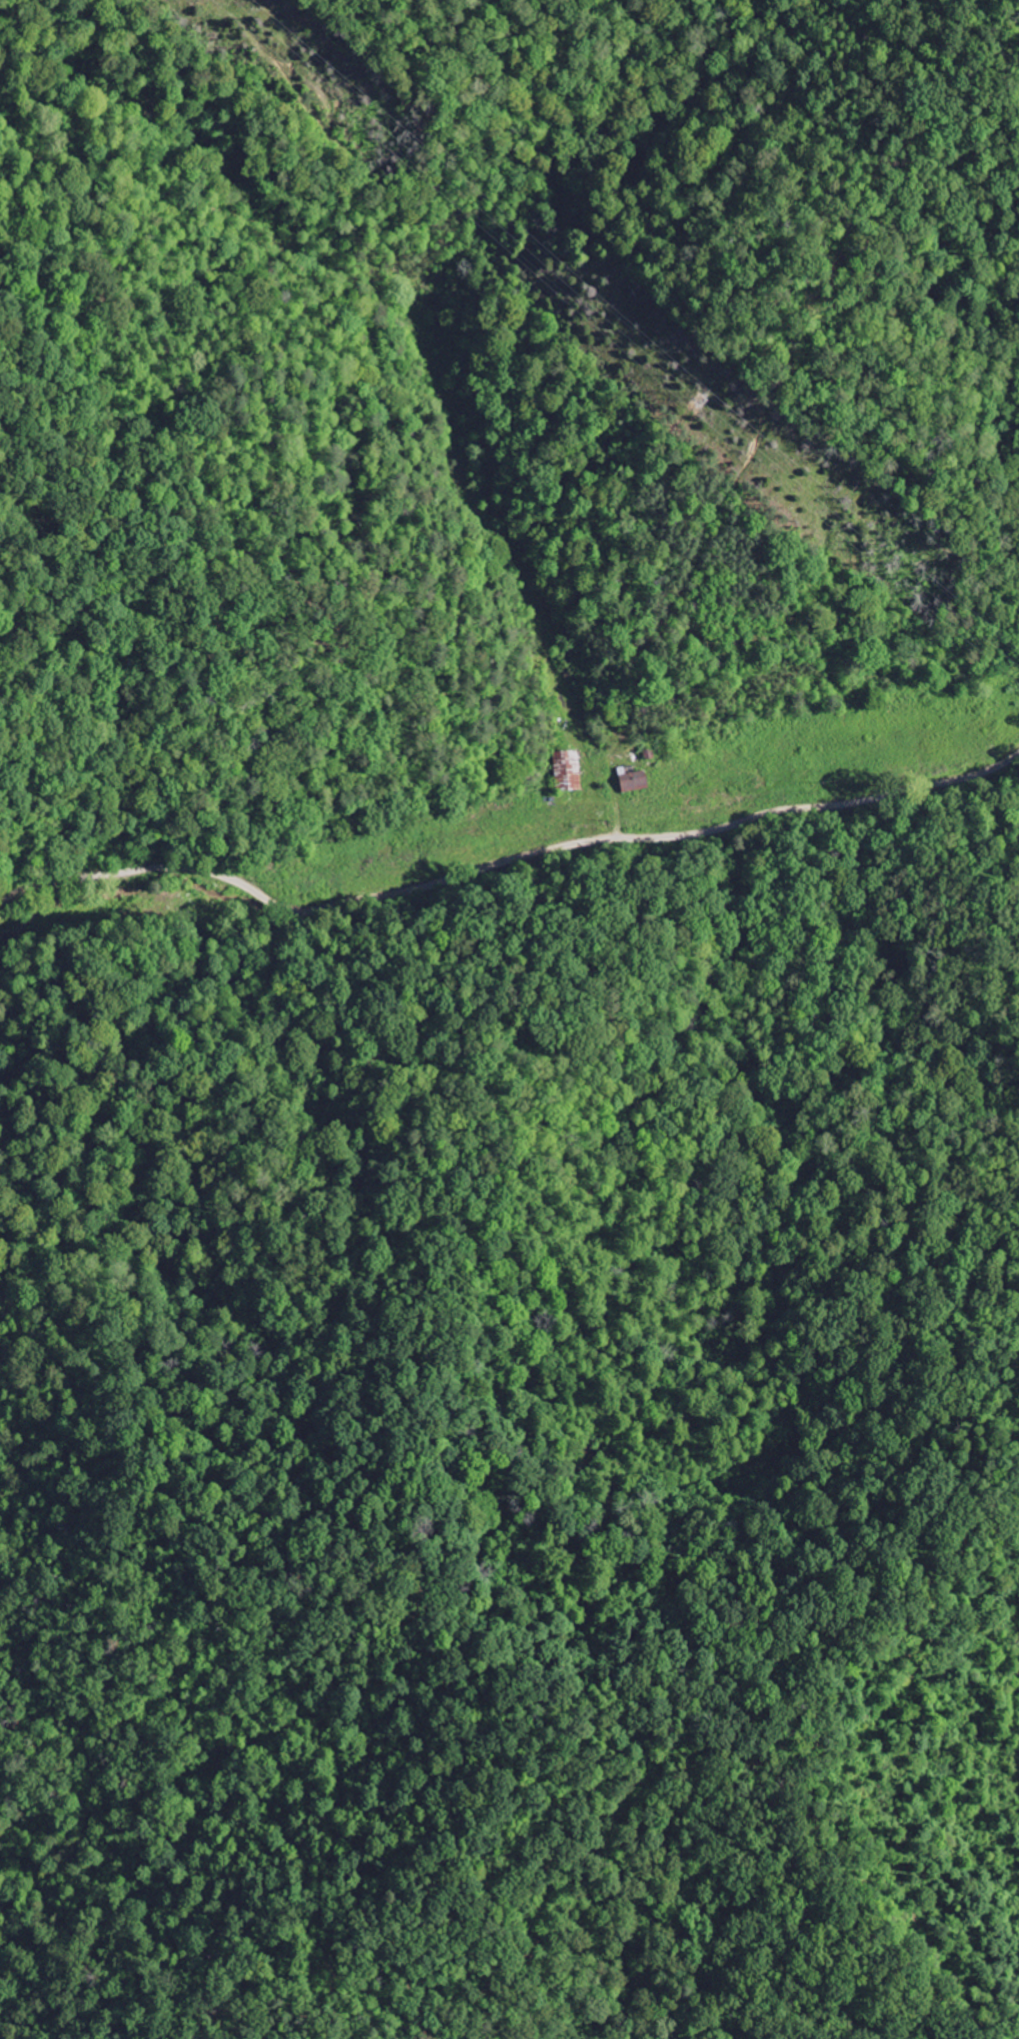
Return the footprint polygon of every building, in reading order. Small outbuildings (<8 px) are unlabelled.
[(586,790),(582,750),(554,753),(558,792),(586,790)] [(626,774),(626,791),(651,790),(650,773),(626,774)]
